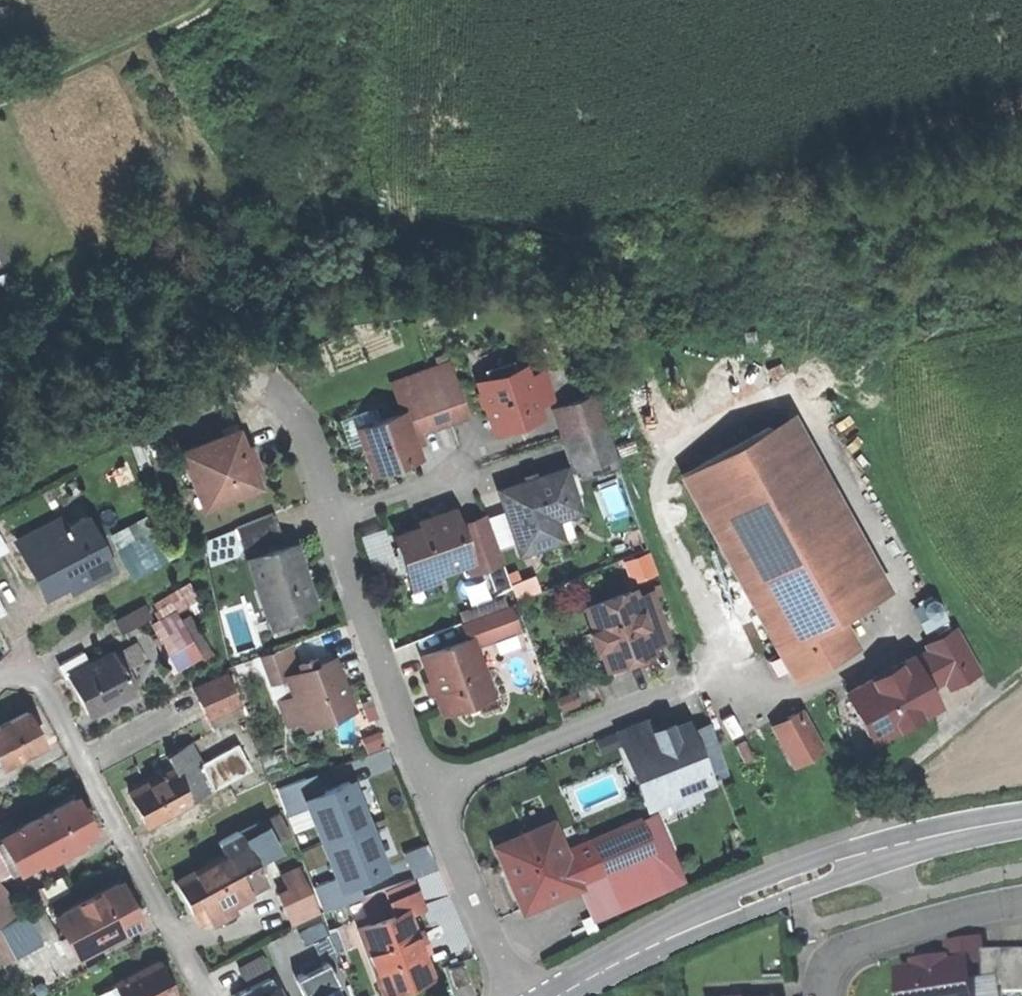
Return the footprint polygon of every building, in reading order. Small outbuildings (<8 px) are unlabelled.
[(431,368),(438,387),(450,420),(466,414),(447,362),(431,368)] [(481,402),(485,404),(494,429),(537,415),(521,367),(478,381),(480,390),(478,393),(481,402)] [(438,387),(407,398),(420,431),(450,420),(438,387)] [(564,437),(603,424),(591,395),(554,408),(564,437)] [(357,428),(373,471),(415,455),(399,412),(357,428)] [(609,440),(603,424),(564,437),(569,454),(609,440)] [(767,425),(679,473),(777,650),(819,626),(865,601),(767,425)] [(180,451),(195,489),(217,498),(254,483),(247,464),(251,462),(245,447),(241,449),(237,440),(222,435),(180,451)] [(614,454),(609,440),(569,454),(574,468),(614,454)] [(576,508),(562,469),(498,490),(519,550),(559,537),(552,516),(576,508)] [(233,527),(240,546),(278,530),(271,511),(233,527)] [(111,532),(120,549),(149,534),(158,529),(149,512),(111,532)] [(25,545),(50,592),(73,580),(76,587),(91,579),(88,572),(107,562),(82,515),(25,545)] [(395,536),(409,574),(427,568),(429,574),(465,560),(466,560),(455,528),(450,516),(433,523),(431,517),(419,522),(421,527),(395,536)] [(455,528),(466,560),(465,560),(469,571),(500,560),(485,517),(455,528)] [(149,534),(120,549),(134,577),(163,561),(149,534)] [(291,544),(247,558),(267,620),(290,613),(288,607),(309,600),(291,544)] [(650,547),(622,557),(630,580),(658,571),(650,547)] [(517,598),(542,589),(536,571),(511,579),(517,598)] [(154,638),(171,669),(197,654),(200,659),(208,654),(186,616),(178,620),(173,611),(196,597),(188,584),(155,604),(162,616),(151,623),(158,636),(154,638)] [(598,645),(605,666),(637,655),(635,647),(648,643),(629,590),(584,607),(592,629),(588,630),(594,647),(598,645)] [(919,627),(943,619),(935,597),(912,605),(919,627)] [(462,620),(468,637),(471,644),(513,628),(504,604),(462,620)] [(142,605),(116,618),(122,630),(148,617),(142,605)] [(819,626),(777,650),(792,676),(826,657),(820,648),(828,643),(819,626)] [(839,692),(870,747),(940,708),(935,699),(980,674),(954,628),(839,692)] [(420,656),(441,710),(456,704),(457,707),(473,701),(472,698),(489,691),(471,644),(468,637),(420,656)] [(260,657),(269,681),(285,675),(299,669),(296,662),(290,645),(260,657)] [(85,712),(102,704),(102,705),(116,698),(116,696),(131,689),(112,651),(88,663),(66,675),(85,712)] [(60,664),(66,675),(88,663),(82,652),(60,664)] [(285,675),(302,718),(324,709),(327,715),(348,707),(328,658),(312,664),(309,657),(296,662),(299,669),(285,675)] [(192,689),(205,718),(237,703),(226,673),(192,689)] [(42,741),(25,710),(0,723),(0,763),(42,741)] [(775,732),(793,762),(819,747),(802,717),(775,732)] [(653,736),(623,748),(645,803),(666,795),(693,784),(707,779),(688,732),(684,723),(669,729),(667,724),(651,731),(653,736)] [(688,732),(707,779),(726,771),(709,724),(688,732)] [(164,755),(171,769),(188,799),(212,787),(199,763),(188,742),(164,755)] [(199,763),(212,787),(247,768),(234,744),(199,763)] [(127,792),(144,824),(188,799),(171,769),(127,792)] [(306,806),(320,841),(371,821),(352,775),(310,792),(302,795),(306,806)] [(277,786),(288,813),(306,806),(302,795),(310,792),(303,776),(277,786)] [(693,784),(666,795),(670,807),(698,796),(693,784)] [(8,871),(44,852),(47,859),(79,842),(76,835),(88,829),(71,798),(32,818),(27,808),(17,813),(22,823),(14,827),(0,835),(0,856),(8,871)] [(653,812),(635,820),(642,835),(660,828),(653,812)] [(14,827),(8,817),(0,821),(0,835),(14,827)] [(590,839),(604,872),(650,852),(642,835),(635,820),(590,839)] [(389,866),(371,821),(320,841),(334,876),(338,886),(351,881),(389,866)] [(549,822),(495,845),(521,907),(576,884),(604,872),(590,839),(566,850),(567,853),(563,855),(549,822)] [(660,828),(642,835),(650,852),(660,875),(677,867),(660,828)] [(242,840),(251,857),(273,845),(264,829),(242,840)] [(174,882),(191,912),(202,906),(210,919),(229,908),(226,902),(264,880),(251,857),(242,840),(236,831),(217,841),(224,854),(174,882)] [(660,875),(650,852),(604,872),(576,884),(589,914),(663,882),(660,875)] [(677,867),(660,875),(663,882),(666,888),(683,881),(677,867)] [(313,884),(323,908),(356,895),(351,881),(338,886),(334,876),(313,884)] [(409,877),(382,888),(392,914),(403,910),(404,912),(421,905),(409,877)] [(276,894),(290,925),(318,911),(303,881),(276,894)] [(54,914),(73,951),(97,939),(94,933),(132,913),(116,882),(54,914)] [(19,909),(0,887),(0,924),(19,909)] [(392,914),(382,888),(360,897),(371,923),(392,914)] [(356,928),(379,984),(400,976),(402,981),(409,984),(417,980),(420,974),(427,971),(419,951),(426,948),(418,929),(412,931),(404,912),(403,910),(392,914),(371,923),(356,928)] [(14,957),(41,942),(25,914),(0,928),(0,931),(14,957)] [(303,939),(326,932),(322,919),(299,926),(303,939)] [(979,942),(951,946),(954,966),(967,964),(982,961),(979,942)] [(1006,986),(1005,953),(985,954),(986,987),(1006,986)] [(1005,953),(1006,986),(1006,994),(1021,993),(1021,953),(1005,953)] [(907,995),(972,995),(967,964),(954,966),(949,967),(947,960),(926,963),(927,970),(904,973),(907,995)] [(174,993),(157,962),(114,985),(120,995),(168,995),(174,993)] [(446,968),(452,985),(467,980),(461,963),(446,968)] [(301,995),(347,995),(334,971),(315,980),(308,966),(292,974),(300,989),(298,991),(301,995)] [(231,995),(278,995),(268,976),(230,995),(231,995)]
